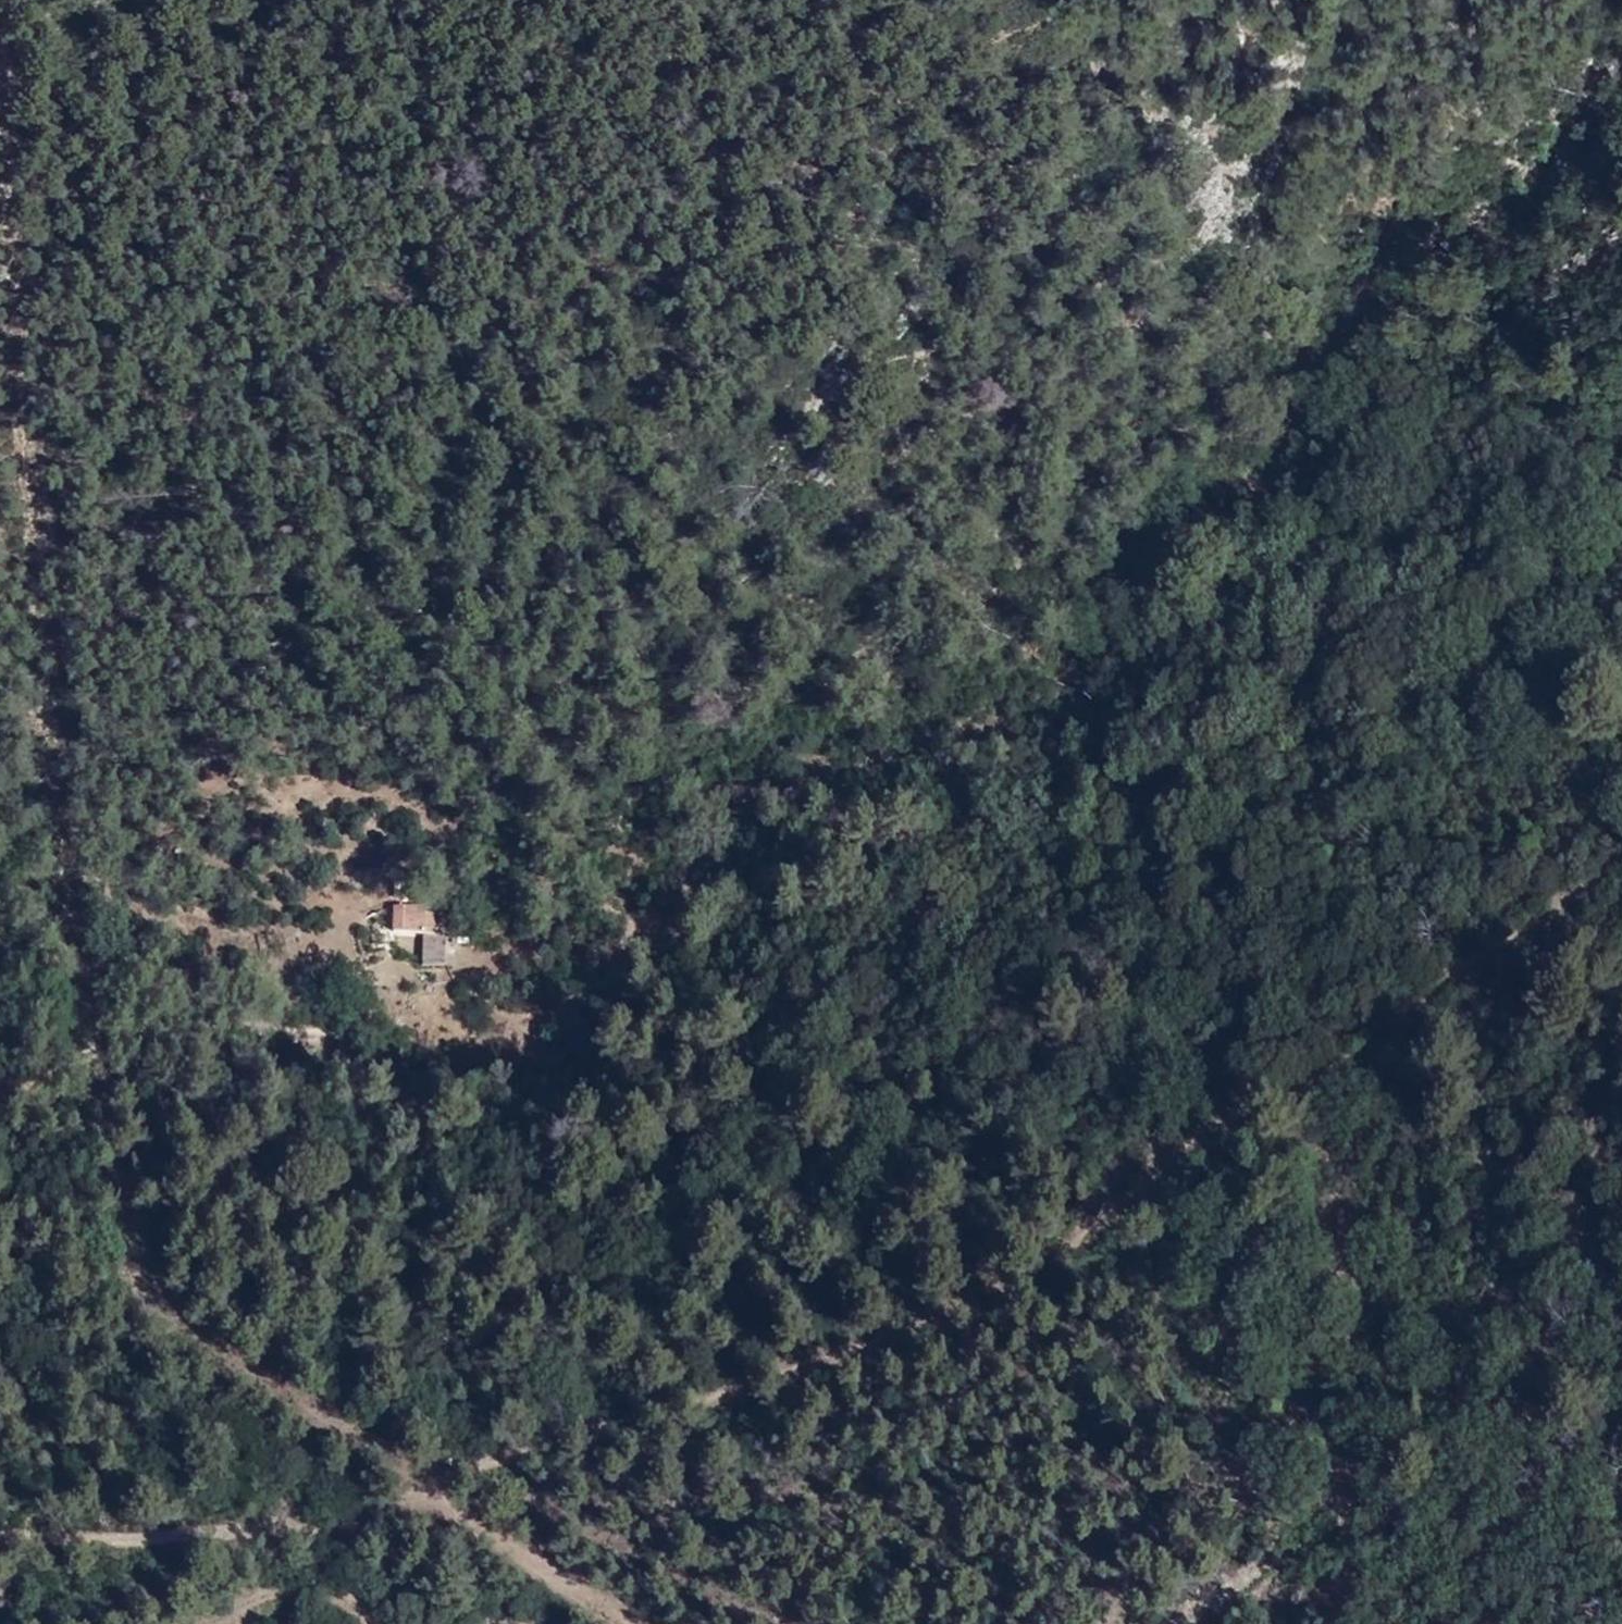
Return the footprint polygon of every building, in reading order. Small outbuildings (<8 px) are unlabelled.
[(404,927),(405,899),(375,900),(376,925),(404,927)] [(441,937),(413,932),(418,963),(444,962),(441,937)]
